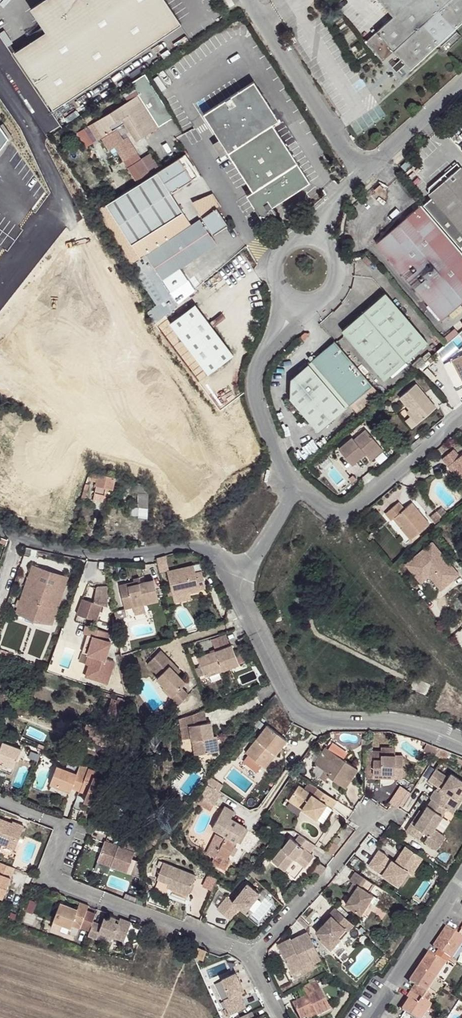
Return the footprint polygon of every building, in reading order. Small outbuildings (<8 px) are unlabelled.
[(13,55),(51,112),(180,25),(163,0),(44,0),(29,10),(37,22),(44,33),(13,55)] [(410,70),(439,43),(446,51),(461,37),(455,29),(461,23),(461,0),(378,0),(393,17),(365,42),(382,61),(393,51),(410,70)] [(172,118),(145,74),(130,83),(133,88),(138,95),(128,101),(92,124),(101,138),(104,136),(112,148),(115,146),(118,144),(122,151),(119,153),(124,161),(137,153),(127,137),(123,140),(116,128),(124,123),(136,141),(172,118)] [(246,195),(263,221),(276,213),(272,207),(310,182),(287,146),(273,124),(279,120),(254,81),(203,114),(220,140),(228,153),(233,161),(250,186),(253,191),(246,195)] [(138,95),(133,88),(123,94),(128,101),(138,95)] [(273,124),(287,146),(297,140),(282,118),(273,124)] [(101,138),(92,124),(89,125),(98,140),(101,138)] [(0,127),(0,152),(9,139),(0,127)] [(78,133),(87,147),(93,143),(83,129),(78,133)] [(104,136),(101,138),(109,150),(112,148),(104,136)] [(228,153),(220,140),(213,144),(222,157),(228,153)] [(137,153),(124,161),(128,167),(141,159),(137,153)] [(150,153),(141,159),(151,175),(161,170),(150,153)] [(197,176),(183,155),(161,170),(151,175),(138,184),(106,205),(140,258),(191,224),(171,193),(197,176)] [(141,159),(128,167),(138,184),(151,175),(141,159)] [(409,159),(401,166),(405,170),(413,163),(409,159)] [(460,167),(448,178),(444,174),(429,187),(429,194),(432,197),(423,205),(460,247),(461,246),(461,169),(460,167)] [(191,202),(201,217),(219,205),(212,194),(191,202)] [(376,243),(442,320),(461,302),(461,253),(421,205),(376,243)] [(213,234),(228,225),(216,208),(202,218),(203,220),(200,222),(199,219),(191,225),(191,224),(140,258),(130,265),(157,306),(149,314),(155,323),(177,304),(167,288),(179,280),(174,273),(216,245),(207,231),(210,229),(213,234)] [(427,342),(385,293),(342,330),(385,380),(427,342)] [(208,374),(233,355),(195,305),(170,324),(208,374)] [(444,362),(461,353),(461,330),(438,351),(444,362)] [(379,393),(334,341),(290,379),(289,398),(318,431),(350,404),(356,412),(379,393)] [(444,362),(456,385),(461,382),(461,353),(444,362)] [(430,363),(427,360),(419,367),(421,371),(430,363)] [(417,424),(436,408),(415,384),(399,398),(409,409),(414,415),(411,417),(417,424)] [(417,424),(411,417),(406,422),(412,428),(417,424)] [(352,437),(338,449),(350,463),(358,456),(359,458),(365,453),(368,457),(380,446),(366,430),(357,437),(358,438),(355,441),(354,440),(352,437)] [(380,446),(368,457),(371,460),(383,450),(380,446)] [(442,459),(448,467),(451,464),(459,474),(461,477),(461,454),(459,457),(453,449),(442,459)] [(358,456),(350,463),(352,465),(359,458),(358,456)] [(451,464),(448,467),(456,476),(459,474),(451,464)] [(111,489),(115,477),(99,473),(98,475),(91,473),(89,478),(97,481),(93,500),(102,502),(106,488),(111,489)] [(139,508),(148,508),(148,493),(147,493),(147,487),(144,484),(134,482),(132,491),(138,492),(139,508)] [(398,502),(385,513),(391,521),(393,519),(395,517),(402,526),(400,528),(410,540),(411,539),(418,533),(429,524),(411,503),(404,509),(398,502)] [(438,522),(447,514),(441,507),(432,515),(438,522)] [(147,517),(148,508),(139,508),(138,515),(138,517),(147,517)] [(438,522),(432,515),(429,517),(435,524),(438,522)] [(395,517),(393,519),(400,528),(402,526),(395,517)] [(432,542),(406,564),(418,579),(430,569),(444,586),(459,574),(432,542)] [(168,568),(165,556),(157,558),(160,571),(168,568)] [(195,572),(194,565),(167,571),(173,597),(190,593),(200,590),(199,589),(199,587),(205,585),(202,571),(195,572)] [(64,588),(67,578),(32,566),(29,576),(64,588)] [(430,569),(418,579),(421,582),(429,575),(441,589),(444,586),(430,569)] [(64,588),(29,576),(16,612),(52,624),(64,588)] [(158,601),(153,579),(140,582),(141,583),(135,585),(134,581),(120,585),(125,608),(133,607),(144,604),(158,601)] [(93,603),(82,599),(77,614),(96,620),(102,604),(107,606),(107,587),(98,587),(96,588),(93,603)] [(190,593),(173,597),(174,602),(191,598),(190,593)] [(144,604),(133,607),(135,614),(145,612),(144,604)] [(127,616),(125,608),(115,611),(116,617),(115,617),(118,628),(123,627),(121,618),(127,616)] [(110,633),(86,625),(83,633),(87,634),(94,637),(89,649),(93,650),(91,655),(94,656),(91,665),(89,665),(86,675),(100,679),(101,675),(109,678),(114,662),(106,659),(111,642),(108,641),(110,633)] [(94,637),(87,634),(81,652),(87,653),(87,654),(88,655),(86,663),(89,665),(91,665),(94,656),(91,655),(93,650),(89,649),(94,637)] [(234,652),(231,645),(230,645),(226,634),(212,640),(216,651),(198,657),(202,666),(205,674),(222,667),(223,670),(239,664),(238,663),(234,652)] [(234,652),(238,663),(245,661),(240,650),(234,652)] [(181,687),(185,682),(177,673),(166,662),(169,659),(161,651),(148,663),(160,675),(157,678),(165,686),(163,689),(178,705),(188,694),(181,687)] [(180,670),(169,659),(166,662),(177,673),(180,670)] [(198,676),(205,674),(202,666),(195,668),(198,676)] [(222,667),(205,674),(206,676),(223,670),(222,667)] [(190,726),(206,723),(204,710),(179,719),(183,740),(192,738),(190,726)] [(213,736),(211,722),(206,723),(190,726),(192,738),(195,755),(216,751),(213,736)] [(287,740),(267,725),(246,753),(248,755),(262,765),(264,767),(275,754),(276,755),(287,740)] [(1,769),(3,764),(14,767),(21,749),(0,741),(0,769),(1,769)] [(328,748),(343,758),(347,753),(332,743),(328,748)] [(436,756),(441,748),(427,743),(423,751),(435,757),(436,756)] [(346,788),(358,769),(326,747),(315,763),(317,765),(330,773),(328,776),(346,788)] [(381,756),(395,756),(395,748),(381,748),(381,751),(381,756)] [(450,752),(441,748),(436,756),(446,760),(450,752)] [(403,778),(403,756),(395,756),(381,756),(381,751),(367,751),(367,778),(381,778),(381,774),(394,775),(394,778),(403,778)] [(166,752),(159,754),(161,760),(165,760),(168,758),(166,752)] [(262,765),(248,755),(243,762),(256,772),(262,765)] [(72,788),(80,791),(89,768),(80,765),(77,774),(57,766),(50,783),(71,791),(72,788)] [(328,776),(330,773),(317,765),(312,771),(325,780),(328,776)] [(423,776),(428,780),(436,770),(430,766),(423,776)] [(89,768),(80,791),(73,808),(80,811),(85,801),(97,806),(106,782),(93,777),(96,771),(89,768)] [(447,809),(453,813),(460,801),(456,798),(461,789),(461,781),(451,774),(448,778),(436,770),(428,780),(438,787),(441,789),(439,792),(435,790),(430,798),(432,799),(447,809)] [(332,809),(337,801),(309,783),(304,790),(299,786),(291,798),(304,807),(302,810),(317,819),(326,805),(332,809)] [(222,793),(207,785),(200,797),(202,798),(199,804),(210,811),(214,805),(215,805),(222,793)] [(304,807),(291,798),(289,801),(302,810),(304,807)] [(447,809),(432,799),(423,812),(416,823),(413,820),(406,831),(418,839),(423,831),(429,835),(425,841),(437,850),(446,837),(434,829),(447,809)] [(178,808),(181,811),(188,803),(185,800),(178,808)] [(229,817),(233,811),(225,806),(218,818),(226,822),(229,817)] [(419,810),(413,820),(416,823),(423,812),(419,810)] [(245,826),(229,817),(226,822),(219,833),(226,837),(215,858),(213,862),(225,869),(230,860),(227,858),(230,853),(233,846),(236,841),(244,827),(245,826)] [(15,849),(24,826),(12,822),(12,823),(6,820),(5,822),(1,821),(2,819),(0,818),(0,843),(15,849)] [(226,822),(218,818),(212,829),(219,833),(226,822)] [(248,830),(244,827),(236,841),(240,843),(248,830)] [(206,853),(215,858),(225,840),(216,835),(206,853)] [(309,852),(315,845),(299,835),(295,841),(290,837),(272,861),(281,868),(285,862),(288,864),(294,858),(304,867),(313,856),(309,852)] [(105,841),(97,861),(139,877),(141,871),(140,862),(132,859),(134,852),(105,841)] [(406,846),(395,863),(397,864),(408,848),(406,846)] [(408,872),(419,855),(408,848),(397,864),(395,863),(392,861),(387,867),(381,863),(387,855),(380,850),(369,866),(398,885),(408,872)] [(412,874),(423,858),(419,855),(408,872),(412,874)] [(188,894),(195,874),(163,862),(160,861),(157,867),(161,868),(157,878),(159,879),(169,883),(174,885),(172,889),(188,894)] [(10,878),(14,868),(0,862),(0,874),(10,878)] [(318,878),(326,868),(319,862),(311,873),(318,878)] [(249,868),(246,872),(254,878),(257,875),(249,868)] [(375,884),(355,872),(350,880),(354,883),(357,886),(352,894),(345,904),(360,914),(373,895),(369,892),(375,884)] [(10,878),(0,874),(0,897),(3,898),(10,878)] [(208,876),(203,887),(210,890),(215,879),(208,876)] [(169,883),(159,879),(155,888),(166,892),(168,887),(169,883)] [(357,886),(354,883),(348,891),(352,894),(357,886)] [(227,897),(217,909),(230,919),(239,907),(245,911),(259,893),(247,884),(233,901),(227,897)] [(30,900),(26,911),(32,913),(36,902),(30,900)] [(86,911),(89,906),(80,902),(77,909),(60,903),(53,920),(54,920),(62,924),(70,927),(71,925),(80,928),(80,926),(86,911)] [(353,925),(335,908),(329,914),(331,916),(323,925),(316,932),(322,937),(320,940),(328,947),(337,937),(340,939),(353,925)] [(86,911),(80,926),(90,930),(95,915),(86,911)] [(331,916),(329,914),(321,923),(323,925),(331,916)] [(101,924),(93,921),(88,935),(97,938),(99,931),(124,940),(131,922),(120,918),(120,920),(118,923),(114,921),(116,918),(110,916),(109,919),(104,917),(101,924)] [(301,917),(297,921),(306,929),(309,926),(301,917)] [(62,924),(54,920),(51,927),(60,931),(62,924)] [(409,982),(415,985),(406,998),(409,1000),(402,1010),(414,1017),(423,1017),(427,1011),(431,1006),(427,1003),(431,996),(426,992),(450,957),(452,959),(461,944),(461,937),(458,934),(446,926),(433,947),(438,950),(434,956),(429,953),(409,982)] [(313,962),(321,959),(307,932),(300,936),(301,938),(287,945),(285,941),(278,945),(292,973),(313,962)] [(301,938),(300,936),(291,940),(290,939),(285,941),(287,945),(301,938)] [(337,937),(328,947),(330,949),(340,939),(337,937)] [(203,959),(206,951),(197,948),(194,956),(203,959)] [(313,962),(292,973),(294,977),(315,967),(313,962)] [(235,973),(221,979),(230,997),(224,1000),(231,1013),(245,1006),(239,993),(244,990),(235,973)] [(331,1010),(316,981),(303,987),(308,996),(293,1003),(300,1017),(305,1017),(307,1017),(316,1013),(318,1016),(331,1010)] [(399,1008),(402,1010),(409,1000),(406,998),(399,1008)] [(436,1009),(431,1006),(427,1011),(433,1014),(436,1009)]
